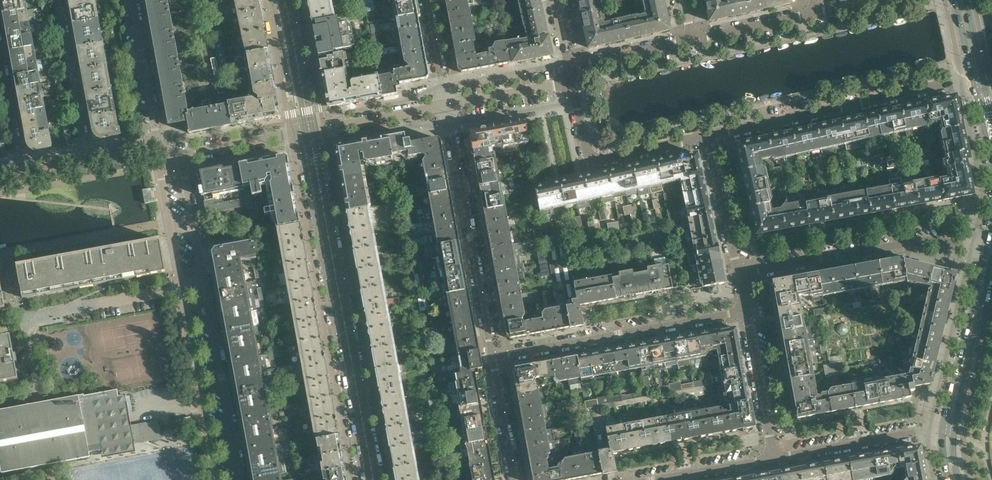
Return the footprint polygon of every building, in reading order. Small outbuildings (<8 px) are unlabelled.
[(23,0),(13,0),(2,2),(4,15),(26,11),(25,6),(24,6),(23,0)] [(92,0),(79,0),(70,2),(74,25),(96,21),(92,0)] [(169,10),(167,0),(147,0),(152,27),(172,24),(169,10)] [(258,0),(235,0),(238,14),(260,10),(259,4),(258,0)] [(330,0),(322,0),(308,3),(310,13),(312,22),(334,18),(330,0)] [(414,0),(394,0),(397,17),(417,14),(414,0)] [(468,0),(445,0),(445,2),(448,14),(467,10),(466,3),(469,3),(468,0)] [(540,0),(518,0),(521,15),(541,10),(540,2),(540,0)] [(597,0),(577,0),(579,6),(581,14),(600,10),(597,0)] [(663,1),(664,1),(664,0),(646,0),(644,0),(647,15),(643,16),(645,22),(654,20),(657,33),(662,32),(670,30),(663,1)] [(729,0),(705,0),(710,21),(718,19),(718,20),(722,19),(719,6),(729,3),(729,0)] [(735,0),(729,0),(729,3),(719,6),(722,19),(726,18),(726,17),(738,15),(735,0)] [(748,0),(735,0),(738,15),(750,12),(748,0)] [(761,0),(748,0),(750,12),(750,13),(755,12),(755,11),(763,9),(761,0)] [(777,0),(761,0),(763,9),(774,7),(778,6),(777,0)] [(263,28),(260,10),(238,14),(242,32),(263,28)] [(471,30),(469,18),(467,10),(448,14),(452,33),(471,30)] [(545,27),(543,18),(541,10),(521,15),(527,40),(547,35),(545,27)] [(608,30),(607,24),(603,25),(600,10),(581,14),(588,48),(596,46),(597,46),(601,45),(598,32),(608,30)] [(28,23),(26,15),(27,15),(26,11),(4,15),(7,27),(28,23)] [(421,37),(417,14),(397,17),(402,41),(421,37)] [(657,33),(654,20),(645,22),(643,16),(638,17),(642,36),(653,34),(657,33)] [(642,36),(638,17),(613,23),(617,42),(625,40),(634,38),(633,38),(642,36)] [(100,43),(96,21),(74,25),(78,47),(100,43)] [(31,35),(30,31),(29,31),(28,23),(7,27),(9,39),(31,35)] [(617,42),(613,23),(607,24),(608,30),(598,32),(601,45),(605,44),(617,42)] [(177,51),(174,37),(172,24),(152,27),(157,55),(177,51)] [(356,47),(352,28),(348,29),(347,27),(342,28),(342,30),(330,32),(329,30),(335,29),(334,24),(313,28),(315,36),(314,36),(317,48),(319,56),(334,53),(333,51),(356,47)] [(267,45),(263,28),(242,32),(245,49),(267,45)] [(475,54),(473,42),(471,30),(452,33),(456,56),(463,54),(464,56),(475,54)] [(32,48),(31,40),(32,40),(31,35),(9,39),(11,52),(32,48)] [(552,56),(548,37),(547,37),(547,35),(527,40),(518,42),(522,61),(535,59),(535,60),(541,58),(552,56)] [(423,49),(421,37),(402,41),(404,53),(423,49)] [(522,61),(518,42),(507,44),(507,42),(505,42),(506,44),(505,44),(509,64),(513,64),(513,63),(522,61)] [(105,66),(100,43),(78,47),(83,70),(105,66)] [(509,64),(505,44),(494,46),(493,48),(493,49),(496,66),(509,64)] [(270,63),(268,54),(267,45),(245,49),(248,67),(270,63)] [(35,60),(34,55),(33,56),(32,48),(11,52),(13,64),(35,60)] [(372,53),(372,48),(352,52),(353,57),(372,53)] [(426,61),(423,49),(404,53),(406,62),(407,62),(407,65),(426,61)] [(496,66),(493,49),(489,50),(489,54),(479,56),(478,57),(480,69),(496,66)] [(182,79),(179,65),(177,51),(157,55),(162,82),(180,79),(182,79)] [(346,69),(343,54),(343,53),(333,55),(333,56),(334,57),(327,58),(327,60),(319,62),(320,62),(322,73),(321,73),(321,74),(346,69)] [(480,69),(478,57),(475,55),(475,54),(464,56),(463,54),(456,56),(458,70),(461,73),(480,69)] [(36,72),(35,65),(36,64),(35,60),(13,64),(16,76),(36,72)] [(429,76),(426,61),(407,65),(409,66),(408,69),(410,71),(412,82),(426,79),(429,76)] [(273,81),(270,63),(248,67),(252,85),(273,81)] [(109,89),(105,66),(83,70),(87,93),(109,89)] [(365,100),(361,79),(359,67),(351,68),(353,80),(350,85),(351,90),(349,91),(350,93),(348,93),(349,103),(365,100)] [(353,80),(351,68),(346,69),(321,74),(324,89),(350,85),(353,80)] [(399,84),(412,82),(410,71),(408,69),(396,71),(394,74),(394,76),(378,79),(382,97),(397,94),(396,88),(401,87),(400,87),(399,84)] [(40,84),(39,80),(38,80),(36,72),(16,76),(18,88),(40,84)] [(382,97),(378,79),(378,76),(361,79),(365,100),(382,97)] [(186,101),(184,92),(183,83),(181,83),(180,79),(162,82),(167,109),(185,106),(184,101),(186,101)] [(277,98),(273,81),(252,85),(253,93),(258,97),(259,102),(261,101),(277,98)] [(41,97),(40,89),(41,89),(40,84),(18,88),(20,101),(41,97)] [(349,103),(348,93),(350,93),(349,91),(351,90),(350,85),(324,89),(327,105),(327,107),(349,103)] [(113,112),(109,89),(87,93),(91,116),(113,112)] [(959,114),(955,96),(938,100),(941,113),(938,114),(939,120),(941,120),(942,118),(959,114)] [(44,109),(43,105),(42,105),(41,97),(20,101),(22,113),(44,109)] [(280,116),(277,98),(261,101),(264,119),(280,116)] [(261,101),(259,102),(257,102),(252,99),(244,100),(247,122),(264,119),(261,101)] [(247,122),(244,100),(227,103),(228,105),(231,125),(247,122)] [(941,113),(938,100),(924,103),(929,123),(939,120),(938,114),(941,113)] [(929,123),(924,103),(912,106),(917,126),(928,124),(929,123)] [(231,125),(228,105),(200,110),(204,130),(231,125)] [(204,130),(200,110),(188,112),(188,111),(186,112),(185,106),(167,109),(170,124),(184,122),(185,128),(187,127),(188,133),(204,130)] [(917,126),(912,106),(900,108),(905,129),(917,126)] [(905,129),(900,108),(888,111),(893,132),(905,129)] [(45,122),(44,114),(45,114),(44,109),(22,113),(25,125),(45,122)] [(893,132),(888,111),(876,114),(881,134),(893,132)] [(117,136),(113,112),(91,116),(94,131),(94,132),(94,133),(95,134),(96,135),(96,136),(97,137),(98,138),(100,139),(117,136)] [(881,134),(876,114),(864,116),(869,137),(881,134)] [(962,127),(959,114),(942,118),(941,120),(943,129),(941,131),(962,127)] [(869,137),(864,116),(852,119),(856,140),(869,137)] [(856,140),(852,119),(840,122),(844,142),(856,140)] [(49,134),(48,129),(47,129),(45,122),(25,125),(27,138),(49,134)] [(528,140),(525,122),(512,124),(515,143),(528,140)] [(844,142),(840,122),(828,124),(832,145),(844,142)] [(515,143),(512,124),(499,126),(503,145),(515,143)] [(832,145),(828,124),(816,127),(820,148),(832,145)] [(503,145),(499,126),(487,129),(490,147),(492,147),(503,145)] [(820,148),(816,127),(804,130),(808,150),(820,148)] [(964,139),(962,130),(962,127),(941,131),(944,144),(964,139)] [(490,147),(487,129),(469,132),(473,151),(490,147)] [(808,150),(804,130),(792,132),(796,153),(808,150)] [(796,153),(792,132),(779,135),(784,156),(796,153)] [(50,148),(49,138),(50,138),(49,134),(27,138),(28,143),(28,144),(28,145),(29,146),(29,147),(30,148),(31,149),(32,150),(34,151),(50,148)] [(424,152),(422,141),(410,143),(409,140),(410,140),(410,139),(405,140),(404,134),(389,137),(392,155),(405,152),(407,165),(420,162),(419,155),(423,155),(424,152)] [(784,156),(779,135),(767,138),(772,158),(784,156)] [(393,158),(392,155),(389,137),(337,146),(335,146),(335,148),(335,149),(338,163),(359,159),(358,154),(360,153),(361,155),(363,155),(364,162),(366,163),(393,158)] [(445,166),(440,140),(437,138),(422,141),(424,152),(423,155),(425,157),(423,159),(425,170),(445,166)] [(772,158),(767,138),(754,141),(757,154),(760,153),(762,158),(769,157),(772,158)] [(967,151),(964,139),(944,144),(946,156),(967,151)] [(757,154),(754,141),(736,145),(739,158),(752,155),(753,158),(757,157),(759,159),(762,158),(760,153),(757,154)] [(494,159),(492,147),(490,147),(473,151),(475,162),(494,159)] [(966,164),(965,160),(969,159),(967,151),(946,156),(947,160),(943,161),(945,169),(966,164)] [(703,177),(697,153),(685,156),(687,166),(684,167),(686,176),(681,177),(682,178),(681,178),(682,182),(703,177)] [(297,207),(289,165),(288,158),(284,155),(284,156),(268,159),(272,175),(272,178),(273,182),(271,185),(276,210),(297,207)] [(761,167),(759,159),(757,157),(753,158),(752,155),(739,158),(742,171),(761,167)] [(686,176),(684,167),(687,166),(685,156),(669,159),(673,180),(681,178),(682,178),(681,177),(686,176)] [(272,175),(268,159),(252,162),(256,185),(266,184),(268,180),(268,176),(272,175)] [(368,208),(362,176),(359,159),(338,163),(347,212),(367,208),(368,208)] [(496,171),(494,159),(475,162),(477,175),(496,171)] [(673,180),(669,159),(657,162),(661,183),(673,180)] [(256,188),(256,185),(252,162),(239,164),(243,188),(251,186),(252,189),(256,188)] [(661,183),(657,162),(645,165),(649,185),(661,183)] [(247,206),(243,188),(239,164),(197,173),(199,182),(202,181),(203,186),(200,187),(201,196),(204,195),(205,200),(204,201),(206,213),(247,206)] [(969,177),(966,164),(945,169),(948,170),(949,179),(952,181),(969,177)] [(649,185),(645,165),(633,167),(637,188),(638,192),(644,191),(643,187),(649,185)] [(445,166),(425,170),(424,170),(428,195),(450,191),(445,166)] [(637,188),(633,167),(621,170),(625,191),(637,188)] [(765,179),(763,168),(761,167),(742,171),(745,184),(765,179)] [(625,191),(621,170),(608,173),(613,193),(625,191)] [(498,183),(496,171),(477,175),(479,187),(498,183)] [(613,193),(608,173),(596,175),(601,196),(613,193)] [(601,196),(596,175),(584,178),(589,199),(601,196)] [(705,189),(703,177),(682,182),(685,194),(705,189)] [(973,195),(969,177),(952,181),(949,179),(947,179),(948,187),(953,186),(955,198),(973,195)] [(589,199),(584,178),(572,181),(577,201),(589,199)] [(768,191),(765,179),(745,184),(747,195),(768,191)] [(943,200),(939,179),(927,181),(930,202),(943,200)] [(955,198),(953,186),(948,187),(947,179),(941,180),(939,179),(943,200),(955,198)] [(577,201),(572,181),(560,183),(564,204),(565,208),(578,206),(577,201)] [(930,202),(927,181),(914,184),(918,204),(930,202)] [(500,195),(498,183),(479,187),(481,198),(500,195)] [(564,204),(560,183),(548,186),(552,206),(564,204)] [(918,204),(914,184),(902,186),(906,207),(918,204)] [(552,206),(548,186),(537,188),(537,189),(536,189),(539,209),(552,206)] [(906,207),(902,186),(890,188),(894,209),(906,207)] [(153,202),(151,191),(151,188),(142,190),(145,204),(153,202)] [(894,209),(890,188),(878,190),(882,211),(894,209)] [(708,201),(705,189),(685,194),(687,206),(708,201)] [(882,211),(878,190),(866,193),(870,213),(882,211)] [(454,216),(450,191),(428,195),(433,220),(454,216)] [(770,201),(768,191),(747,195),(750,207),(769,203),(770,201)] [(870,213),(866,193),(853,195),(856,216),(870,213)] [(503,207),(501,200),(504,199),(503,194),(500,195),(481,198),(484,211),(503,207)] [(856,216),(853,195),(842,197),(845,218),(856,216)] [(673,209),(671,197),(665,198),(667,210),(673,209)] [(845,218),(842,197),(829,199),(833,220),(845,218)] [(833,220),(829,199),(817,202),(821,222),(833,220)] [(711,214),(708,201),(687,206),(690,217),(711,214)] [(821,222),(817,202),(805,204),(809,224),(821,222)] [(769,214),(770,212),(769,204),(769,203),(750,207),(753,221),(766,218),(765,215),(769,214)] [(809,224),(805,204),(793,206),(797,227),(809,224)] [(797,227),(793,206),(781,208),(784,229),(797,227)] [(300,222),(297,207),(276,210),(279,226),(300,222)] [(508,224),(507,219),(506,215),(504,215),(503,207),(484,211),(488,236),(507,232),(506,224),(508,224)] [(370,227),(367,208),(347,212),(350,231),(370,227)] [(784,229),(781,208),(779,210),(772,212),(773,218),(768,219),(771,231),(784,229)] [(676,220),(673,209),(667,210),(670,221),(674,220),(676,220)] [(771,231),(768,219),(773,218),(772,212),(770,212),(769,214),(765,215),(766,218),(753,221),(756,234),(771,231)] [(713,225),(711,214),(690,217),(692,229),(713,225)] [(459,240),(454,216),(433,220),(437,244),(459,240)] [(303,242),(300,222),(279,226),(282,246),(303,242)] [(716,237),(713,225),(692,229),(694,241),(716,237)] [(374,247),(370,227),(350,231),(354,251),(374,247)] [(513,249),(512,244),(511,240),(509,240),(507,232),(488,236),(493,260),(512,257),(510,249),(513,249)] [(718,249),(716,237),(694,241),(696,253),(718,249)] [(165,272),(160,239),(115,247),(116,248),(117,251),(23,268),(23,265),(22,265),(22,264),(16,265),(22,298),(165,272)] [(463,265),(459,240),(437,244),(442,269),(463,265)] [(575,285),(571,263),(566,240),(546,244),(554,288),(562,286),(566,309),(570,328),(582,325),(578,306),(591,303),(587,283),(575,285)] [(307,262),(303,242),(282,246),(286,265),(307,262)] [(256,256),(255,251),(254,243),(230,247),(233,265),(240,264),(239,259),(256,256)] [(233,265),(230,247),(216,250),(213,253),(217,272),(241,268),(240,264),(233,265)] [(378,267),(374,247),(354,251),(357,271),(378,267)] [(721,261),(718,249),(696,253),(699,265),(721,261)] [(517,273),(516,269),(515,264),(513,265),(512,257),(493,260),(497,285),(516,282),(515,274),(517,273)] [(951,293),(955,273),(909,262),(908,259),(906,257),(902,258),(906,279),(906,280),(931,286),(930,288),(951,293)] [(906,279),(902,258),(890,260),(894,281),(906,279)] [(894,281),(890,260),(878,263),(882,283),(894,281)] [(723,272),(721,261),(699,265),(701,276),(723,272)] [(310,281),(307,262),(286,265),(289,285),(310,281)] [(882,283),(878,263),(866,265),(870,285),(882,283)] [(468,291),(463,265),(442,269),(445,288),(448,288),(449,295),(468,291)] [(671,279),(670,274),(668,265),(647,269),(648,273),(640,274),(644,294),(672,288),(671,279)] [(870,285),(866,265),(854,267),(858,288),(870,285)] [(381,287),(378,267),(357,271),(361,290),(381,287)] [(858,288),(854,267),(842,269),(846,290),(858,288)] [(243,282),(241,268),(217,272),(220,287),(243,282)] [(846,290),(842,269),(818,274),(822,294),(846,290)] [(644,294),(640,274),(632,275),(632,271),(619,274),(619,278),(612,279),(615,299),(644,294)] [(726,283),(723,272),(701,276),(703,287),(709,286),(716,285),(726,283)] [(822,294),(818,274),(806,276),(809,295),(811,296),(822,294)] [(809,295),(806,276),(773,282),(777,308),(798,304),(797,296),(808,294),(809,295)] [(615,299),(612,279),(611,278),(599,280),(603,301),(615,299)] [(603,301),(599,280),(587,283),(591,303),(603,301)] [(314,301),(310,281),(289,285),(293,304),(314,301)] [(246,297),(243,282),(220,287),(222,301),(246,297)] [(521,294),(520,289),(518,290),(516,282),(497,285),(499,298),(521,294)] [(718,292),(716,285),(709,286),(710,293),(718,292)] [(385,306),(381,287),(361,290),(365,310),(385,306)] [(948,305),(951,293),(930,288),(927,300),(948,305)] [(470,303),(468,291),(449,295),(450,302),(448,302),(449,307),(470,303)] [(521,306),(519,299),(522,298),(521,294),(499,298),(502,310),(521,306)] [(249,312),(246,297),(222,301),(225,316),(249,312)] [(945,317),(948,305),(927,300),(925,312),(945,317)] [(317,320),(314,301),(293,304),(296,324),(317,320)] [(472,316),(470,303),(449,307),(450,312),(452,312),(454,319),(472,316)] [(800,316),(798,304),(777,308),(780,320),(800,316)] [(389,326),(385,306),(365,310),(368,330),(389,326)] [(526,336),(524,322),(521,306),(502,310),(507,336),(510,338),(526,336)] [(570,328),(566,309),(558,310),(558,308),(549,310),(549,312),(542,313),(542,319),(545,332),(570,328)] [(251,327),(249,312),(225,316),(228,331),(251,327)] [(942,329),(945,317),(925,312),(922,324),(942,329)] [(475,329),(472,316),(454,319),(455,327),(453,327),(454,332),(475,329)] [(803,328),(800,316),(780,320),(782,332),(803,328)] [(545,332),(542,319),(524,322),(526,336),(545,332)] [(321,339),(317,320),(296,324),(300,343),(321,339)] [(939,341),(942,329),(922,324),(919,336),(939,341)] [(392,346),(389,326),(368,330),(372,350),(392,346)] [(254,341),(251,327),(228,331),(230,346),(254,341)] [(738,342),(735,328),(710,332),(713,349),(718,348),(718,346),(738,342)] [(805,340),(803,328),(782,332),(784,344),(805,340)] [(477,340),(475,329),(454,332),(454,338),(457,337),(458,344),(477,340)] [(713,349),(710,332),(697,335),(701,355),(708,354),(709,351),(709,350),(713,349)] [(701,355),(697,335),(685,337),(689,357),(701,355)] [(10,336),(0,337),(0,383),(18,380),(10,336)] [(937,352),(939,341),(919,336),(916,348),(937,352)] [(685,337),(673,339),(677,359),(689,357),(685,337)] [(324,359),(321,339),(300,343),(303,363),(324,359)] [(677,359),(673,339),(661,341),(665,361),(677,359)] [(480,355),(477,340),(458,344),(459,351),(457,352),(458,356),(460,356),(469,354),(470,357),(480,355)] [(807,352),(805,340),(784,344),(786,356),(807,352)] [(257,356),(254,341),(230,346),(233,360),(257,356)] [(665,361),(661,341),(649,343),(653,364),(665,361)] [(740,354),(738,342),(718,346),(718,348),(720,358),(740,354)] [(653,364),(649,343),(637,346),(641,366),(653,364)] [(396,366),(392,346),(372,350),(375,369),(396,366)] [(641,366),(637,346),(625,348),(629,368),(641,366)] [(629,368),(625,348),(613,350),(617,370),(629,368)] [(934,364),(937,352),(916,348),(914,360),(934,364)] [(617,370),(613,350),(601,352),(605,372),(617,370)] [(605,372),(601,352),(589,354),(593,375),(605,372)] [(809,364),(807,352),(786,356),(788,368),(809,364)] [(481,365),(480,355),(470,357),(469,354),(460,356),(462,363),(459,363),(460,369),(481,365)] [(593,375),(589,354),(577,356),(580,375),(580,377),(593,375)] [(742,366),(740,354),(720,358),(722,370),(742,366)] [(259,371),(257,356),(233,360),(236,375),(259,371)] [(580,375),(577,356),(551,361),(554,374),(554,375),(555,380),(580,375)] [(328,378),(324,359),(303,363),(307,382),(328,378)] [(929,384),(934,364),(914,360),(910,376),(910,378),(911,377),(913,387),(929,384)] [(554,374),(551,361),(533,364),(536,378),(554,375),(554,374)] [(536,378),(533,364),(515,368),(513,371),(516,386),(523,385),(523,383),(533,381),(534,381),(536,378)] [(811,376),(809,364),(788,368),(791,380),(811,376)] [(479,379),(478,374),(483,373),(481,365),(460,369),(460,373),(456,374),(458,383),(476,379),(479,379)] [(399,385),(396,366),(375,369),(379,389),(399,385)] [(745,378),(742,366),(722,370),(724,382),(745,378)] [(262,386),(259,371),(236,375),(238,390),(262,386)] [(813,388),(811,376),(791,380),(793,392),(813,388)] [(914,391),(913,387),(911,377),(910,378),(910,376),(899,378),(903,399),(911,397),(909,391),(914,391)] [(332,398),(328,378),(307,382),(310,402),(332,398)] [(747,390),(745,378),(724,382),(723,382),(725,394),(747,390)] [(903,399),(899,378),(887,380),(891,401),(903,399)] [(476,379),(458,383),(457,383),(458,390),(456,390),(457,395),(459,395),(470,393),(470,395),(478,393),(476,379)] [(891,401),(887,380),(875,382),(879,403),(891,401)] [(538,393),(535,381),(534,381),(533,381),(523,383),(523,385),(516,386),(518,397),(538,393)] [(879,403),(875,382),(863,385),(867,405),(879,403)] [(403,405),(399,385),(379,389),(383,409),(403,405)] [(867,405),(863,385),(851,387),(855,408),(867,405)] [(265,400),(262,386),(238,390),(241,405),(265,400)] [(855,408),(851,387),(839,389),(843,410),(855,408)] [(831,412),(827,393),(826,394),(815,396),(813,388),(793,392),(798,418),(831,412)] [(843,410),(839,389),(828,391),(827,393),(831,412),(843,410)] [(158,421),(124,427),(117,390),(84,396),(84,395),(0,410),(0,465),(1,473),(90,457),(90,456),(89,456),(89,452),(161,439),(158,421)] [(749,402),(747,390),(725,394),(727,403),(730,402),(730,406),(749,402)] [(483,416),(481,405),(478,393),(470,395),(470,393),(459,395),(461,403),(458,403),(460,412),(462,412),(464,419),(483,416)] [(540,405),(538,393),(518,397),(520,409),(540,405)] [(610,403),(609,397),(597,399),(597,400),(598,405),(602,405),(610,403)] [(335,417),(332,398),(310,402),(314,421),(335,417)] [(267,415),(265,400),(241,405),(244,419),(267,415)] [(753,426),(749,402),(730,406),(731,410),(739,408),(742,428),(743,431),(749,433),(754,429),(753,426)] [(407,425),(403,405),(383,409),(386,428),(407,425)] [(542,417),(541,411),(543,410),(542,405),(540,405),(520,409),(522,421),(542,417)] [(606,430),(602,409),(602,406),(590,409),(599,455),(602,474),(614,472),(611,455),(606,430)] [(742,428),(739,408),(731,410),(732,412),(728,412),(727,412),(730,430),(731,430),(732,431),(736,431),(737,429),(742,428)] [(730,430),(727,412),(728,412),(725,411),(722,411),(722,409),(714,410),(718,432),(724,431),(725,433),(729,432),(730,430)] [(718,432),(714,410),(702,412),(706,435),(707,434),(708,436),(712,435),(713,433),(718,432)] [(706,435),(702,412),(690,415),(694,437),(700,436),(701,437),(705,436),(706,435)] [(270,430),(267,415),(244,419),(247,434),(270,430)] [(694,437),(690,415),(678,417),(682,439),(683,439),(684,440),(688,439),(689,438),(694,437)] [(485,427),(483,417),(483,416),(464,419),(465,426),(462,426),(463,431),(485,427)] [(192,424),(190,417),(183,418),(185,426),(192,424)] [(339,437),(335,417),(314,421),(317,441),(339,437)] [(547,429),(546,424),(543,424),(542,417),(522,421),(524,433),(547,429)] [(682,439),(678,417),(666,419),(670,441),(676,440),(677,441),(681,441),(682,439)] [(670,441),(666,419),(654,421),(658,443),(659,443),(660,444),(664,444),(665,442),(670,441)] [(658,443),(654,421),(642,423),(646,446),(652,445),(653,446),(657,445),(658,444),(658,443)] [(646,446),(642,423),(630,425),(634,448),(635,448),(636,449),(640,448),(641,447),(646,446)] [(410,444),(407,425),(386,428),(390,448),(410,444)] [(634,448),(630,425),(618,428),(622,450),(628,449),(629,450),(633,449),(634,448)] [(489,452),(487,441),(485,427),(463,431),(464,436),(467,436),(468,444),(465,444),(466,449),(469,448),(470,456),(489,452)] [(622,450),(618,428),(606,430),(611,455),(617,454),(617,451),(622,450)] [(547,442),(545,435),(548,435),(547,429),(524,433),(527,446),(547,442)] [(273,445),(270,430),(247,434),(249,449),(273,445)] [(342,453),(339,437),(317,441),(319,449),(321,448),(322,457),(342,453)] [(549,456),(549,454),(551,452),(550,448),(548,448),(547,442),(527,446),(531,468),(538,467),(539,469),(549,467),(547,459),(549,456)] [(302,460),(299,444),(291,446),(291,447),(294,462),(302,460)] [(414,464),(410,444),(390,448),(393,468),(414,464)] [(276,459),(273,445),(249,449),(252,464),(276,459)] [(922,462),(920,446),(897,451),(900,468),(904,467),(904,466),(922,462)] [(900,468),(897,451),(885,453),(889,473),(892,473),(895,469),(900,468)] [(492,465),(489,452),(470,456),(472,463),(469,464),(471,473),(473,472),(475,479),(494,477),(492,465)] [(345,469),(342,453),(322,457),(324,468),(322,468),(323,473),(345,469)] [(889,473),(885,453),(873,455),(877,476),(889,473)] [(602,474),(599,455),(592,456),(591,454),(580,455),(581,458),(574,459),(577,478),(602,474)] [(877,476),(873,455),(861,457),(864,478),(877,476)] [(861,457),(848,459),(852,479),(864,478),(861,457)] [(278,474),(276,459),(252,464),(255,478),(278,474)] [(574,459),(563,461),(562,463),(565,479),(569,479),(577,478),(574,459)] [(848,459),(836,462),(839,479),(852,479),(848,459)] [(836,462),(824,464),(827,479),(839,479),(836,462)] [(925,476),(922,462),(904,466),(904,467),(906,479),(925,476)] [(562,463),(558,464),(557,466),(558,468),(550,469),(551,473),(549,473),(550,479),(565,479),(562,463)] [(414,464),(393,468),(396,479),(417,479),(414,464)] [(824,464),(811,466),(814,479),(827,479),(824,464)] [(811,466),(799,468),(801,479),(814,479),(811,466)] [(549,473),(551,473),(550,469),(549,470),(547,468),(549,467),(539,469),(538,467),(531,468),(533,479),(550,479),(549,473)] [(799,468),(787,471),(788,479),(801,479),(799,468)] [(345,469),(323,473),(324,478),(326,478),(327,479),(347,479),(345,469)] [(787,471),(774,473),(776,479),(788,479),(787,471)]
